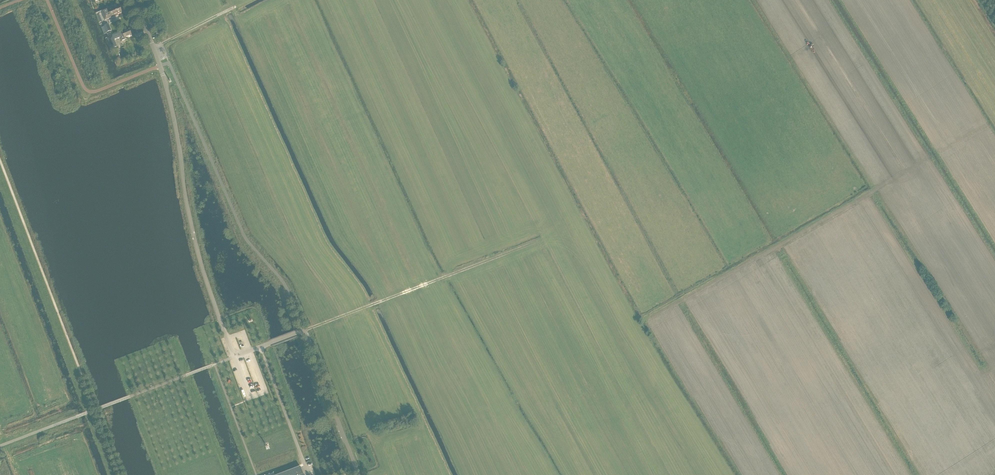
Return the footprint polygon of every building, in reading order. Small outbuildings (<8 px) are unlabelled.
[(118,15),(118,14),(122,13),(120,8),(110,12),(108,8),(101,11),(105,21),(112,18),(118,15)] [(122,32),(107,38),(112,49),(117,46),(114,40),(121,37),(122,41),(128,39),(128,38),(132,36),(130,31),(123,34),(122,32)] [(301,467),(279,474),(304,474),(301,467)]
